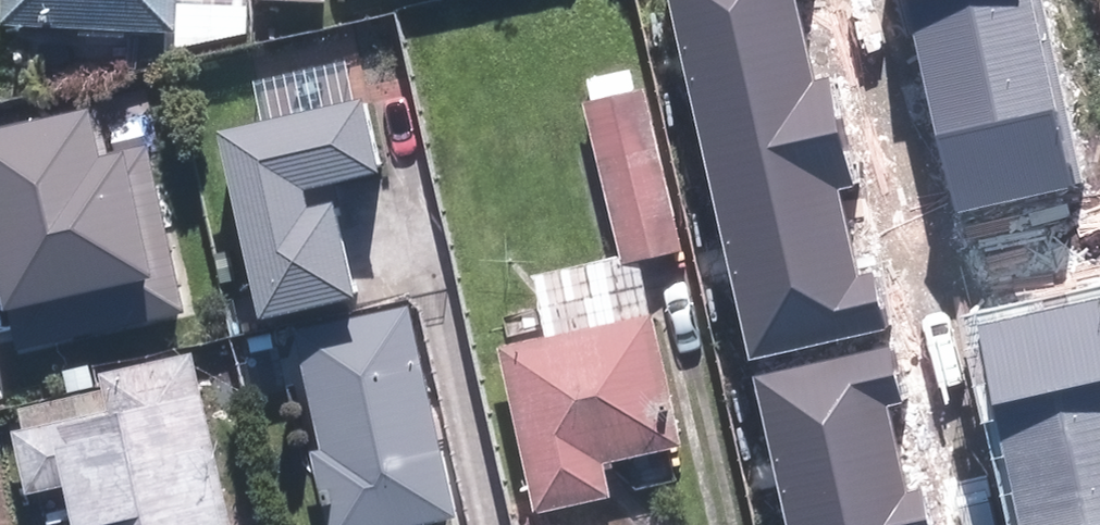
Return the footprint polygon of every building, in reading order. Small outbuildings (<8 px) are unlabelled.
[(10,22),(181,30),(182,0),(11,0),(10,22)] [(754,360),(886,328),(872,270),(855,274),(835,192),(854,187),(827,77),(810,81),(791,0),(667,0),(754,360)] [(955,210),(1074,184),(1033,0),(908,0),(955,210)] [(590,103),(628,259),(688,244),(650,88),(590,103)] [(216,130),(259,320),(354,298),(333,206),(305,212),(299,185),(377,168),(361,97),(216,130)] [(19,352),(179,314),(138,145),(95,155),(83,109),(0,129),(0,273),(19,352)] [(1021,524),(1099,524),(1099,313),(1097,299),(976,327),(1021,524)] [(407,308),(298,332),(324,450),(314,452),(330,524),(403,524),(453,514),(407,308)] [(655,315),(507,349),(544,509),(615,492),(607,458),(684,440),(655,315)] [(788,524),(932,524),(924,490),(905,494),(884,404),(899,401),(887,348),(753,380),(788,524)] [(87,524),(238,524),(199,353),(112,372),(121,410),(23,431),(35,488),(77,479),(87,524)]
